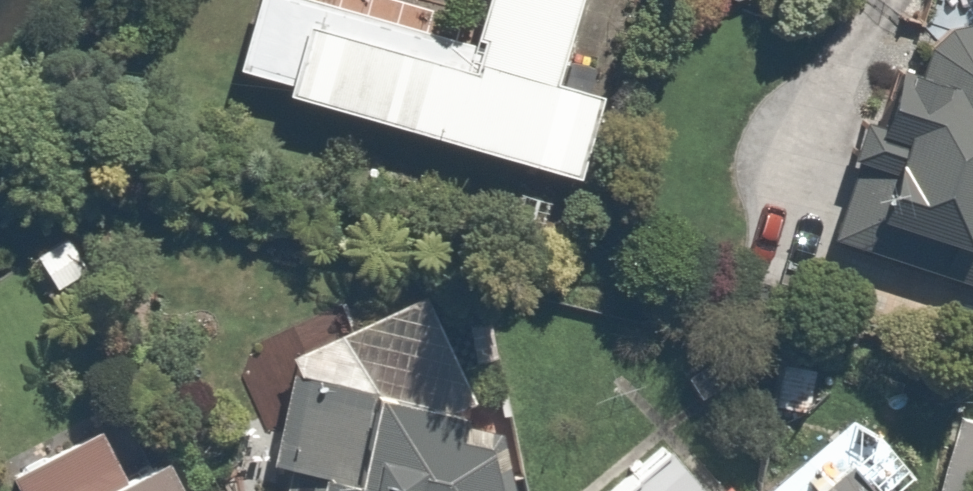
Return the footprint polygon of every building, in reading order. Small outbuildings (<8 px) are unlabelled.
[(601,78),(558,66),(578,0),(477,0),(466,39),(333,0),(252,0),(234,64),(281,78),(278,88),(573,174),(601,78)] [(972,18),(969,18),(965,18),(961,19),(957,20),(954,21),(950,23),(947,25),(943,27),(940,29),(937,31),(935,34),(932,37),(930,40),(919,36),(908,71),(887,65),(870,117),(853,112),(840,154),(857,159),(833,234),(972,279),(972,18)] [(90,269),(66,229),(28,251),(52,292),(90,269)] [(284,349),(265,455),(310,463),(306,490),(502,490),(517,406),(465,397),(415,288),(284,349)] [(945,409),(925,483),(953,490),(972,490),(972,417),(945,409)] [(170,447),(120,469),(100,423),(7,463),(19,490),(189,490),(170,447)] [(669,441),(607,490),(709,490),(669,441)] [(845,461),(805,490),(867,490),(845,461)]
